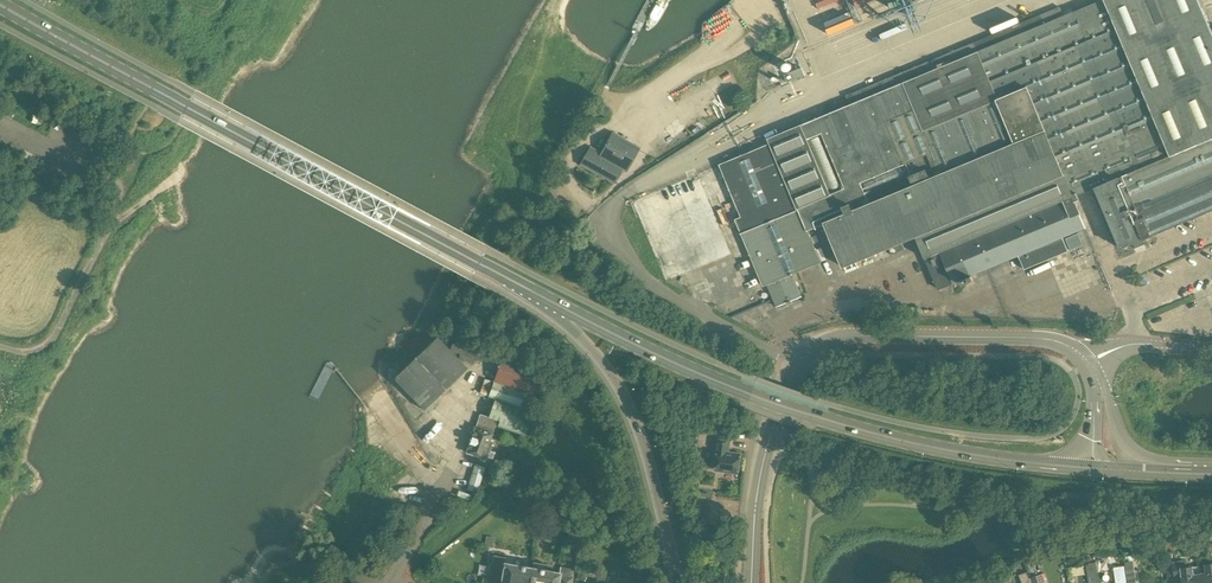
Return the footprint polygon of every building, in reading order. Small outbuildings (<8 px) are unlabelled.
[(992,35),(1053,179),(1063,175),(1075,202),(1079,200),(1077,195),(1095,188),(1124,176),(1173,156),(1108,0),(1103,0),(1063,16),(1060,7),(992,35)] [(1173,156),(1124,176),(1149,235),(1211,209),(1211,33),(1211,31),(1198,0),(1108,0),(1173,156)] [(1053,179),(992,35),(846,97),(850,105),(768,139),(770,144),(744,155),(719,166),(740,216),(735,218),(736,220),(741,232),(798,208),(848,187),(854,200),(943,163),(965,216),(1053,179)] [(801,67),(784,74),(787,82),(805,75),(801,67)] [(605,116),(610,108),(601,103),(596,112),(605,116)] [(243,119),(235,133),(228,146),(228,147),(227,148),(227,149),(228,150),(228,151),(229,152),(230,152),(232,152),(233,151),(234,150),(249,122),(250,121),(250,120),(250,119),(250,118),(249,117),(248,116),(247,116),(245,116),(244,117),(243,118),(243,119)] [(590,147),(580,164),(614,183),(622,169),(627,172),(640,148),(611,132),(600,153),(590,147)] [(854,200),(848,187),(798,208),(807,231),(825,224),(843,267),(916,236),(965,216),(943,163),(854,200)] [(965,216),(916,236),(938,289),(960,280),(962,285),(973,280),(971,276),(988,269),(1019,256),(1024,270),(1068,251),(1062,238),(1085,228),(1075,202),(1063,175),(1053,179),(965,216)] [(1149,235),(1124,176),(1095,188),(1120,248),(1143,239),(1143,238),(1149,235)] [(798,208),(741,232),(764,286),(767,284),(774,301),(777,307),(802,297),(792,274),(820,262),(807,231),(798,208)] [(430,219),(422,233),(415,247),(415,248),(415,250),(415,251),(416,251),(417,252),(418,252),(419,252),(420,252),(421,251),(421,250),(437,223),(437,221),(437,220),(437,219),(437,218),(436,217),(435,216),(434,216),(433,216),(431,217),(431,218),(430,219)] [(459,359),(450,350),(437,336),(393,379),(424,410),(468,368),(459,359)] [(450,350),(459,359),(474,365),(476,360),(481,361),(485,350),(454,339),(450,350)] [(535,396),(543,373),(502,357),(493,381),(535,396)] [(484,378),(482,388),(488,390),(490,379),(484,378)] [(535,396),(493,381),(488,397),(529,411),(535,396)] [(489,441),(497,420),(480,414),(466,452),(486,460),(493,442),(489,441)] [(730,448),(731,441),(717,439),(716,452),(718,452),(716,470),(737,473),(739,454),(729,453),(730,448)] [(477,492),(485,467),(475,463),(467,489),(477,492)] [(579,541),(581,528),(569,526),(567,540),(579,541)] [(493,548),(494,538),(486,537),(485,547),(493,548)] [(1208,545),(1211,566),(1205,566),(1206,574),(1200,575),(1201,582),(1211,582),(1211,544),(1208,545)] [(535,568),(505,563),(506,557),(493,555),(492,563),(491,562),(488,578),(484,577),(483,582),(533,582),(535,568)] [(1192,568),(1183,569),(1182,561),(1172,562),(1175,579),(1182,578),(1183,582),(1201,582),(1200,575),(1199,567),(1192,568)] [(1095,564),(1086,565),(1089,582),(1098,582),(1095,564)] [(535,568),(533,582),(558,582),(560,573),(535,568)] [(558,582),(571,582),(572,577),(571,577),(573,570),(561,568),(560,573),(558,582)] [(579,568),(578,579),(586,580),(588,569),(579,568)] [(1029,578),(1027,572),(1019,575),(1022,582),(1031,582),(1029,578)] [(1029,578),(1031,582),(1047,582),(1044,572),(1029,578)] [(1126,573),(1127,582),(1136,582),(1134,572),(1126,573)]
